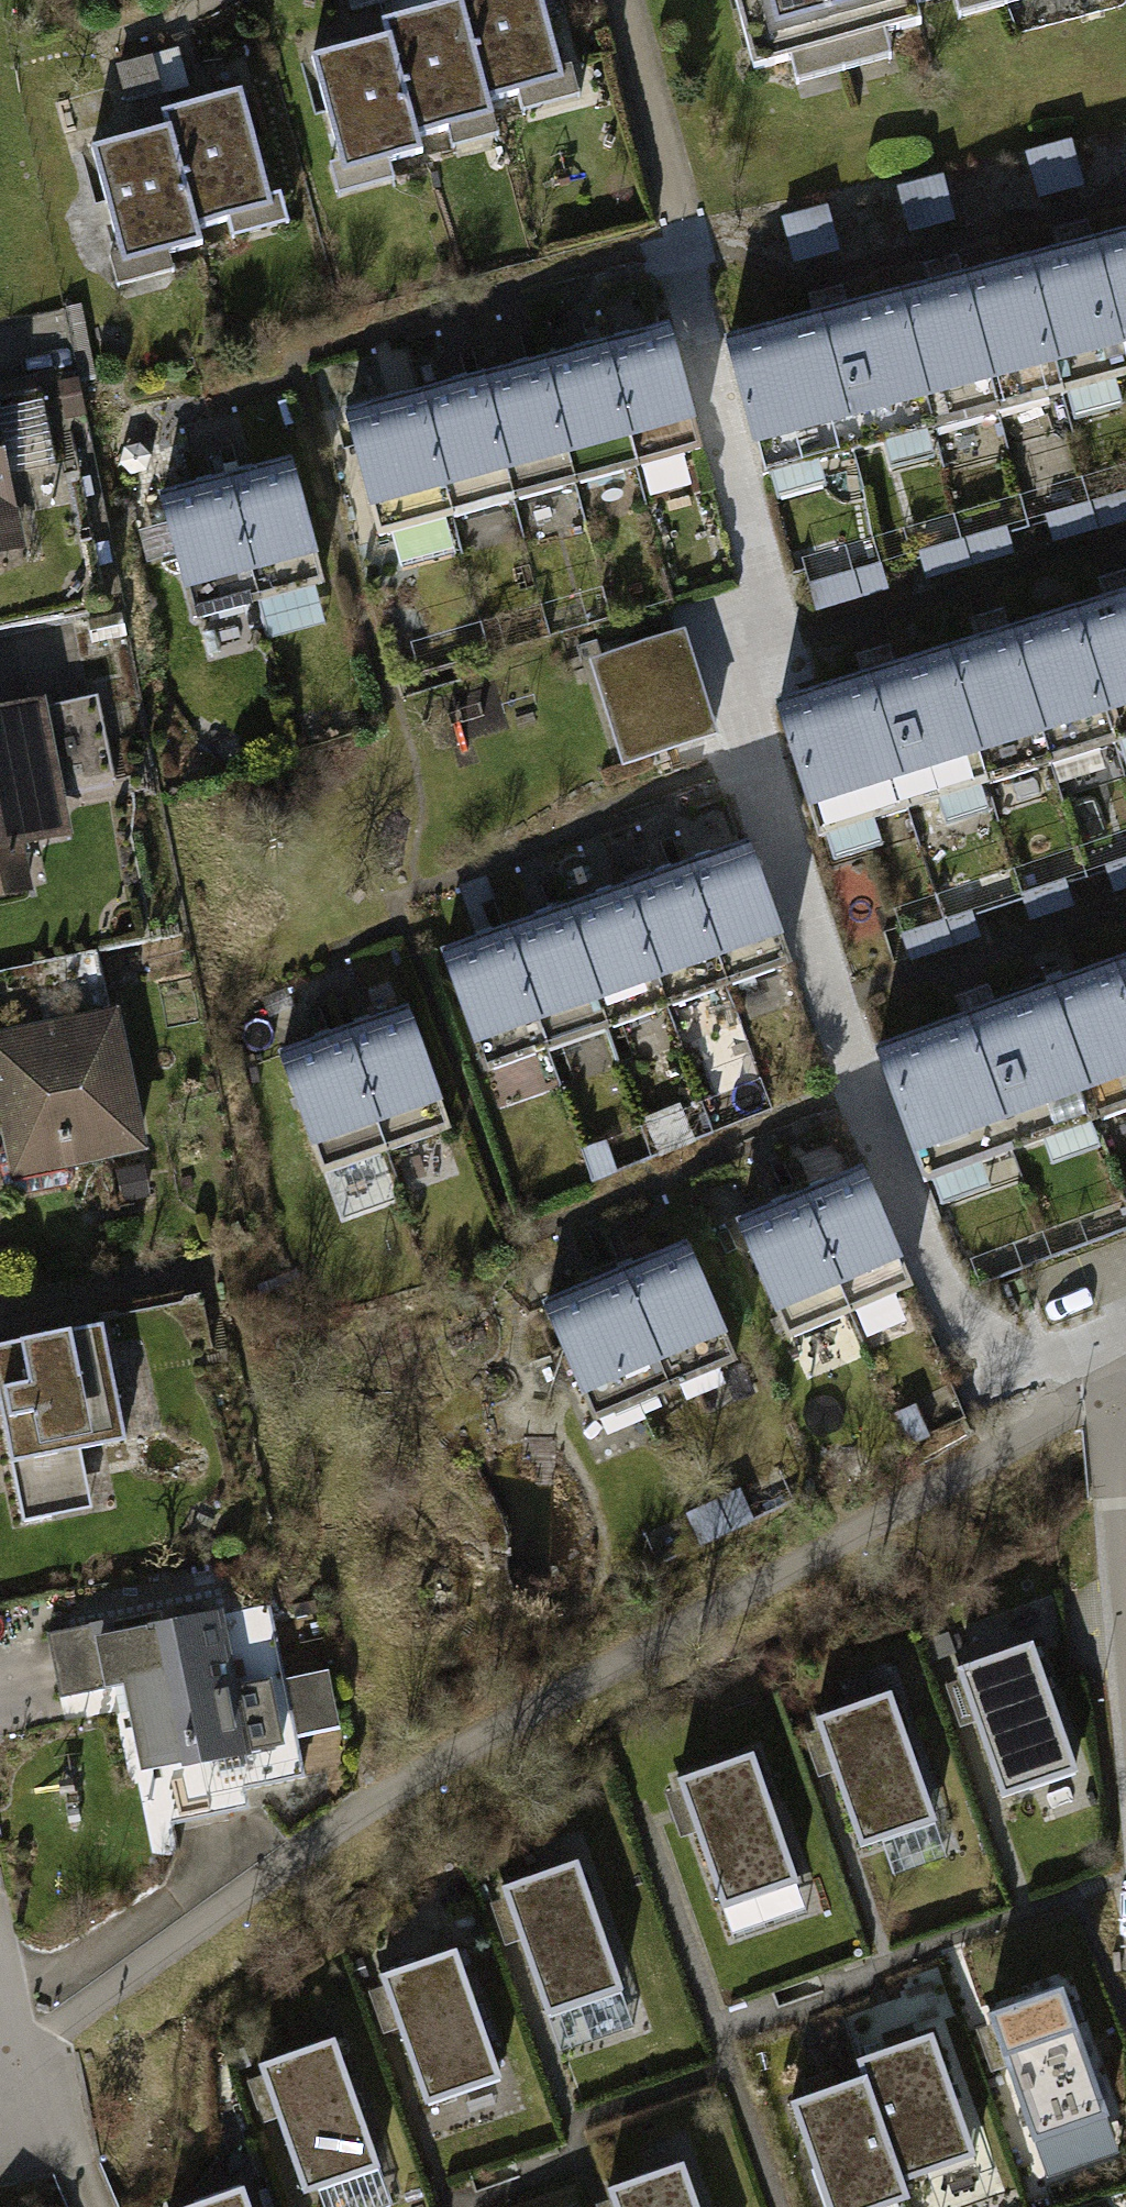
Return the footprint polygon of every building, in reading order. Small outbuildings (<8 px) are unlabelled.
[(488,101),(459,0),(451,0),(383,20),(387,34),(417,137),(493,115),(488,101)] [(488,101),(565,79),(543,0),(459,0),(488,101)] [(907,9),(904,0),(733,0),(753,72),(912,28),(907,9)] [(907,9),(939,0),(904,0),(907,9)] [(421,152),(417,137),(387,34),(311,56),(345,174),(421,152)] [(163,111),(167,124),(197,229),(273,207),(239,89),(163,111)] [(200,241),(197,229),(167,124),(90,147),(123,263),(200,241)] [(1023,261),(1060,398),(1125,380),(1125,234),(1023,261)] [(1023,261),(870,302),(907,439),(1060,398),(1023,261)] [(870,302),(718,343),(755,480),(907,439),(870,302)] [(670,326),(605,343),(638,470),(703,452),(670,326)] [(605,343),(539,361),(573,487),(638,470),(605,343)] [(539,361),(474,378),(508,504),(573,487),(539,361)] [(474,378),(409,395),(443,522),(508,504),(474,378)] [(409,395),(344,413),(378,539),(443,522),(409,395)] [(24,548),(0,430),(0,553),(24,548)] [(291,461),(225,478),(258,604),(325,587),(291,461)] [(225,478),(158,496),(191,622),(258,604),(225,478)] [(1077,613),(1117,743),(1125,741),(1125,598),(1077,613)] [(1077,613),(927,659),(968,789),(1117,743),(1077,613)] [(687,632),(591,661),(622,765),(718,737),(687,632)] [(927,659),(778,705),(818,835),(968,789),(927,659)] [(0,706),(0,899),(32,892),(22,847),(72,837),(44,697),(0,706)] [(751,842),(689,864),(734,988),(796,966),(751,842)] [(689,864),(627,887),(672,1010),(734,988),(689,864)] [(627,887),(565,909),(610,1032),(672,1010),(627,887)] [(565,909),(503,931),(548,1055),(610,1032),(565,909)] [(503,931),(441,953),(486,1077),(548,1055),(503,931)] [(1002,1008),(1051,1142),(1125,1115),(1125,963),(1002,1008)] [(11,1181),(147,1154),(118,1008),(0,1032),(0,1128),(11,1181)] [(408,1008),(343,1031),(387,1155),(452,1132),(408,1008)] [(1002,1008),(872,1056),(921,1189),(1051,1142),(1002,1008)] [(343,1031),(278,1054),(322,1178),(387,1155),(343,1031)] [(864,1170),(801,1197),(852,1314),(915,1287),(864,1170)] [(801,1197),(739,1224),(790,1341),(852,1314),(801,1197)] [(690,1246),(617,1277),(666,1394),(739,1363),(690,1246)] [(617,1277),(543,1307),(592,1424),(666,1394),(617,1277)] [(0,1348),(0,1414),(11,1465),(125,1442),(101,1327),(0,1348)] [(91,1626),(47,1635),(59,1700),(123,1687),(128,1712),(285,1682),(270,1606),(93,1640),(91,1626)] [(1003,1799),(1081,1772),(1036,1644),(958,1670),(1003,1799)] [(285,1682),(128,1712),(141,1776),(181,1768),(191,1819),(245,1808),(241,1789),(304,1777),(295,1735),(339,1727),(328,1673),(285,1682)] [(862,1853),(938,1826),(893,1697),(817,1724),(862,1853)] [(723,1909),(798,1883),(753,1754),(678,1780),(723,1909)] [(623,1990),(577,1861),(502,1888),(547,2016),(623,1990)] [(503,2079),(457,1950),(380,1977),(426,2106),(503,2079)] [(1035,2144),(1110,2117),(1064,1987),(988,2014),(1035,2144)] [(977,2159),(934,2035),(858,2060),(864,2078),(901,2185),(977,2159)] [(382,2168),(337,2038),(260,2065),(305,2194),(382,2168)] [(864,2078),(791,2103),(826,2206),(893,2206),(907,2202),(901,2185),(864,2078)] [(683,2163),(608,2188),(615,2206),(698,2206),(683,2163)] [(245,2187),(187,2206),(252,2206),(245,2187)]
